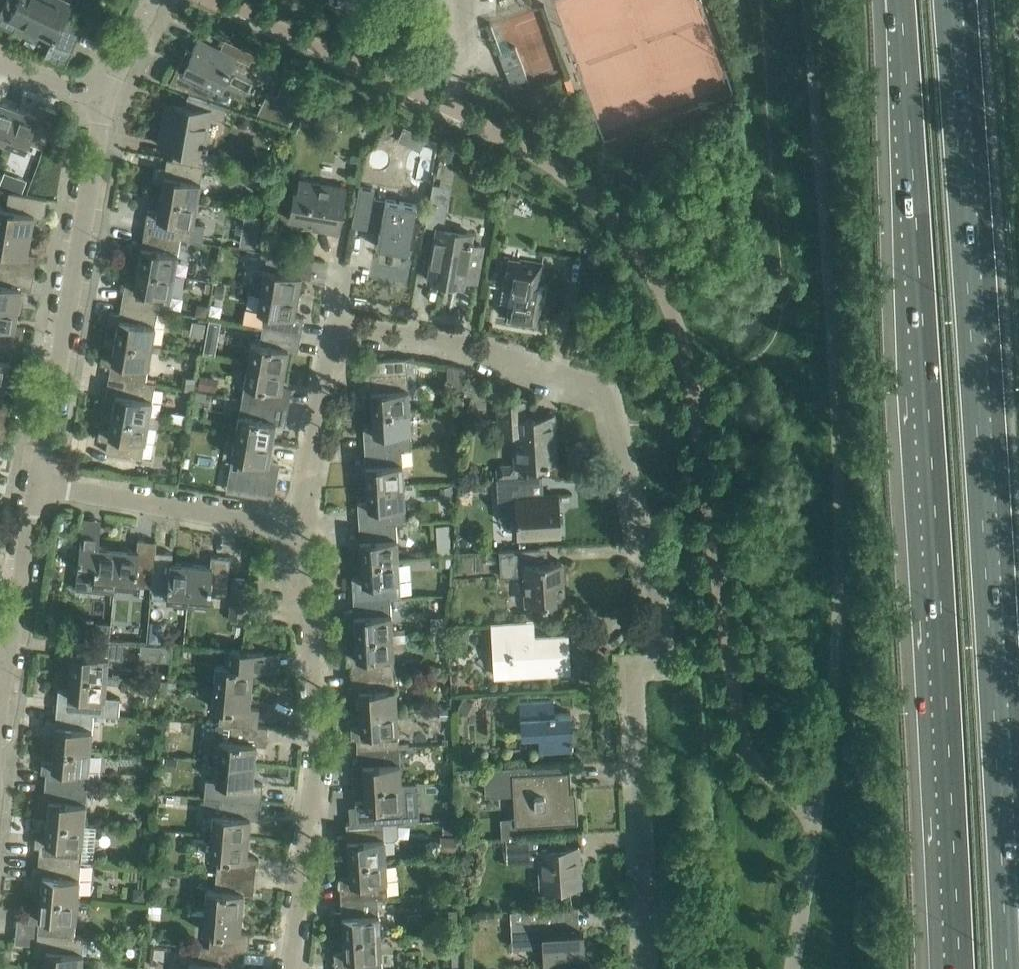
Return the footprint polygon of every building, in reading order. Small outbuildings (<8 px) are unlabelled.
[(0,13),(0,24),(13,31),(18,22),(54,39),(69,8),(51,0),(6,0),(0,13)] [(170,83),(189,90),(207,96),(213,85),(222,89),(237,56),(220,49),(198,38),(192,52),(194,53),(187,69),(178,66),(170,83)] [(225,39),(220,49),(237,56),(250,62),(255,53),(225,39)] [(53,41),(44,59),(63,66),(72,47),(53,41)] [(515,45),(500,51),(506,66),(521,60),(515,45)] [(0,89),(0,139),(6,141),(19,107),(0,100),(3,90),(0,89)] [(226,107),(206,100),(188,94),(186,104),(167,101),(164,116),(170,117),(165,144),(159,143),(159,144),(175,147),(173,158),(204,163),(204,164),(216,166),(218,154),(204,152),(210,116),(224,118),(226,107)] [(36,113),(19,107),(6,141),(25,148),(29,139),(45,145),(57,110),(40,104),(36,113)] [(197,201),(204,164),(204,163),(173,158),(167,157),(165,169),(155,167),(153,178),(163,180),(161,194),(197,201)] [(17,175),(12,188),(23,192),(28,179),(17,175)] [(295,188),(293,199),(290,219),(309,222),(309,219),(323,222),(321,229),(338,232),(346,185),(300,177),(298,188),(295,188)] [(409,251),(412,231),(417,204),(374,196),(375,188),(359,185),(352,225),(368,228),(369,224),(380,226),(377,245),(409,251)] [(28,193),(10,190),(7,208),(0,207),(0,227),(31,233),(34,214),(44,216),(47,197),(28,193)] [(191,238),(197,201),(161,194),(158,210),(148,208),(146,220),(157,221),(155,231),(144,229),(191,238)] [(473,232),(438,226),(428,279),(446,282),(447,276),(476,281),(483,245),(471,243),(473,232)] [(31,233),(0,227),(0,265),(34,271),(37,254),(27,252),(31,233)] [(191,239),(191,238),(144,229),(142,240),(133,239),(131,250),(141,252),(138,266),(174,273),(180,238),(191,239)] [(241,233),(239,244),(256,246),(257,236),(241,233)] [(314,259),(294,255),(278,252),(275,269),(265,267),(263,280),(256,279),(254,287),(261,288),(297,294),(301,276),(311,277),(314,259)] [(542,267),(543,262),(505,256),(500,285),(516,288),(511,319),(524,321),(524,324),(538,326),(545,287),(538,286),(541,267),(542,267)] [(34,271),(0,265),(0,302),(18,306),(21,287),(31,289),(34,271)] [(174,273),(138,266),(135,282),(125,280),(123,291),(134,293),(132,302),(122,301),(168,309),(174,273)] [(217,282),(214,296),(222,297),(224,284),(217,282)] [(294,313),(297,294),(261,288),(258,309),(267,311),(265,327),(301,333),(304,315),(294,313)] [(168,311),(168,309),(122,301),(120,312),(110,310),(108,321),(118,323),(115,338),(162,346),(163,341),(153,339),(158,309),(168,311)] [(18,306),(0,302),(0,340),(22,344),(25,327),(15,325),(18,306)] [(199,304),(197,314),(207,316),(208,306),(199,304)] [(298,351),(301,333),(265,327),(262,342),(252,340),(249,361),(285,367),(288,349),(298,351)] [(162,346),(115,338),(112,353),(103,351),(101,363),(111,365),(109,375),(155,383),(156,381),(146,380),(151,350),(161,352),(161,347),(162,347),(162,346)] [(206,339),(203,353),(215,355),(218,341),(206,339)] [(22,344),(0,340),(0,379),(5,379),(9,361),(18,362),(22,344)] [(372,396),(373,411),(409,409),(406,357),(364,359),(365,374),(370,374),(371,384),(361,385),(362,396),(372,396)] [(281,387),(285,367),(249,361),(243,398),(288,406),(291,389),(281,387)] [(150,413),(155,383),(109,375),(109,376),(119,378),(118,387),(107,385),(105,397),(115,398),(112,413),(160,421),(161,415),(150,413)] [(5,379),(0,379),(0,417),(9,418),(12,400),(2,399),(5,379)] [(454,394),(454,405),(463,405),(464,395),(454,394)] [(285,424),(288,406),(243,398),(236,435),(272,441),(275,422),(285,424)] [(524,400),(500,401),(501,432),(514,431),(516,462),(501,463),(497,467),(497,478),(517,477),(516,464),(556,462),(553,414),(524,416),(524,400)] [(412,445),(409,409),(373,411),(373,426),(363,426),(364,438),(375,437),(376,447),(365,448),(412,445)] [(160,421),(112,413),(110,428),(100,426),(98,438),(108,439),(105,451),(142,457),(148,424),(159,426),(159,422),(160,422),(160,421)] [(9,418),(0,417),(0,436),(6,437),(9,418)] [(269,460),(272,441),(236,435),(232,456),(242,458),(239,474),(275,481),(279,462),(269,460)] [(412,447),(412,445),(365,448),(365,459),(355,460),(356,471),(366,471),(367,485),(404,483),(402,447),(412,447)] [(186,455),(184,465),(191,466),(192,456),(186,455)] [(543,475),(523,476),(517,477),(497,478),(500,519),(518,518),(519,536),(561,534),(558,494),(544,495),(543,475)] [(406,521),(404,483),(367,485),(368,501),(358,501),(358,513),(369,512),(370,522),(359,522),(359,524),(406,521)] [(59,517),(58,527),(71,528),(72,517),(59,517)] [(407,522),(406,521),(359,524),(360,534),(350,534),(350,546),(360,545),(361,561),(399,559),(396,523),(407,522)] [(449,522),(436,523),(437,537),(450,536),(449,522)] [(114,583),(117,547),(99,545),(100,535),(81,533),(76,588),(94,590),(95,582),(114,583)] [(152,582),(156,540),(138,538),(137,549),(117,547),(114,583),(135,585),(135,580),(152,582)] [(188,600),(191,563),(172,562),(173,552),(156,550),(157,540),(156,540),(153,576),(152,582),(152,587),(167,588),(166,598),(188,600)] [(537,547),(519,549),(499,550),(501,576),(524,574),(526,603),(564,600),(562,560),(538,562),(537,547)] [(210,565),(191,563),(188,600),(209,602),(210,592),(227,593),(230,557),(211,555),(210,565)] [(450,557),(442,557),(442,566),(450,566),(450,557)] [(401,595),(399,559),(361,561),(362,576),(352,576),(353,588),(364,587),(364,596),(353,597),(353,598),(401,595)] [(230,604),(247,605),(249,577),(232,575),(230,604)] [(401,597),(401,595),(353,598),(354,609),(344,610),(345,621),(355,620),(356,636),(392,634),(390,597),(401,597)] [(534,621),(514,623),(494,624),(497,670),(511,669),(511,675),(531,674),(531,668),(568,666),(566,634),(529,636),(528,623),(534,623),(534,621)] [(469,626),(456,626),(457,639),(470,639),(469,626)] [(406,633),(392,634),(356,636),(356,650),(347,651),(347,663),(357,662),(358,672),(353,672),(353,674),(358,674),(394,671),(392,641),(406,640),(406,633)] [(107,670),(108,656),(122,657),(124,639),(73,634),(72,646),(62,645),(61,656),(71,657),(70,673),(120,677),(121,671),(107,670)] [(253,669),(263,670),(264,651),(227,647),(226,664),(216,663),(214,685),(251,688),(253,669)] [(396,708),(394,671),(358,674),(358,684),(348,684),(349,696),(359,695),(360,711),(396,708)] [(120,677),(70,673),(69,687),(59,687),(58,698),(68,699),(68,708),(57,708),(103,712),(103,713),(119,715),(121,696),(105,695),(106,681),(120,683),(120,677)] [(161,680),(160,693),(167,694),(167,691),(168,681),(161,680)] [(168,681),(167,691),(177,692),(178,682),(168,681)] [(249,707),(251,688),(214,685),(212,706),(222,707),(221,723),(231,724),(268,727),(268,726),(258,724),(259,708),(249,707)] [(554,698),(534,700),(520,701),(522,735),(539,734),(540,749),(573,747),(571,712),(555,713),(554,698)] [(93,712),(103,713),(103,712),(57,708),(56,719),(46,718),(45,730),(55,731),(54,746),(90,749),(93,712)] [(398,746),(396,708),(360,711),(361,726),(351,726),(352,738),(362,737),(363,746),(357,747),(357,748),(398,746)] [(267,744),(268,727),(231,724),(221,723),(216,723),(215,739),(219,739),(217,760),(255,763),(257,744),(267,744)] [(90,749),(54,746),(52,761),(42,760),(41,771),(52,772),(52,781),(46,781),(45,783),(87,786),(90,749)] [(400,783),(398,746),(357,748),(357,749),(363,749),(364,758),(353,759),(353,770),(363,770),(364,785),(400,783)] [(166,759),(162,770),(173,773),(177,763),(166,759)] [(253,782),(255,763),(217,760),(215,781),(226,782),(224,798),(262,801),(263,783),(253,782)] [(514,794),(515,818),(516,824),(536,823),(536,825),(555,824),(555,822),(577,821),(576,794),(575,792),(575,791),(574,790),(572,790),(571,789),(570,770),(564,770),(563,762),(484,767),(486,796),(514,794)] [(84,823),(87,786),(45,783),(51,784),(50,793),(40,792),(38,804),(48,805),(47,820),(84,823)] [(401,820),(400,783),(364,785),(365,800),(355,800),(356,812),(367,812),(367,821),(346,822),(346,823),(398,820),(401,820)] [(260,819),(262,801),(224,798),(223,813),(213,812),(211,834),(248,837),(250,818),(260,819)] [(96,824),(84,823),(47,820),(46,835),(36,834),(35,845),(46,846),(45,856),(39,855),(39,857),(81,861),(93,862),(96,824)] [(386,858),(385,837),(399,836),(398,820),(346,823),(347,834),(337,834),(338,846),(348,845),(349,860),(386,858)] [(157,831),(156,839),(165,840),(166,832),(157,831)] [(247,856),(248,837),(211,834),(209,855),(219,856),(217,872),(255,875),(257,857),(247,856)] [(565,834),(545,836),(508,838),(509,851),(509,862),(540,861),(541,888),(581,885),(579,845),(566,846),(565,834)] [(443,836),(443,854),(456,854),(457,836),(443,836)] [(98,869),(80,867),(81,861),(39,857),(39,858),(45,859),(44,868),(33,867),(32,879),(42,880),(41,895),(77,898),(78,889),(96,891),(98,869)] [(389,896),(386,858),(349,860),(350,875),(340,876),(340,887),(351,887),(352,896),(341,897),(341,899),(389,896)] [(254,894),(255,875),(217,872),(216,888),(207,887),(205,909),(242,912),(243,893),(254,894)] [(459,879),(444,879),(444,892),(459,892),(459,879)] [(135,889),(134,900),(144,901),(145,890),(135,889)] [(571,894),(571,904),(580,904),(580,894),(571,894)] [(77,898),(41,895),(39,910),(29,909),(28,920),(38,921),(37,932),(84,936),(85,935),(74,934),(77,898)] [(389,897),(389,896),(341,899),(341,909),(332,910),(332,921),(342,921),(343,935),(381,933),(379,898),(389,897)] [(578,905),(558,907),(510,909),(512,942),(542,941),(543,967),(586,964),(583,928),(564,929),(563,908),(578,907),(578,905)] [(240,931),(242,912),(205,909),(203,929),(213,930),(212,946),(249,949),(250,932),(240,931)] [(466,921),(453,922),(453,932),(466,931),(466,921)] [(84,936),(37,932),(37,933),(48,934),(47,943),(37,942),(36,954),(45,955),(44,968),(81,968),(82,965),(84,936)] [(381,933),(343,935),(344,951),(334,951),(335,963),(346,962),(346,968),(383,968),(381,933)] [(463,933),(450,934),(451,942),(464,941),(463,933)] [(212,946),(202,945),(201,962),(190,961),(190,968),(227,968),(227,966),(237,967),(239,950),(248,951),(249,949),(212,946)] [(465,956),(452,957),(453,966),(465,965),(465,956)] [(126,961),(125,968),(141,968),(141,962),(126,961)]
